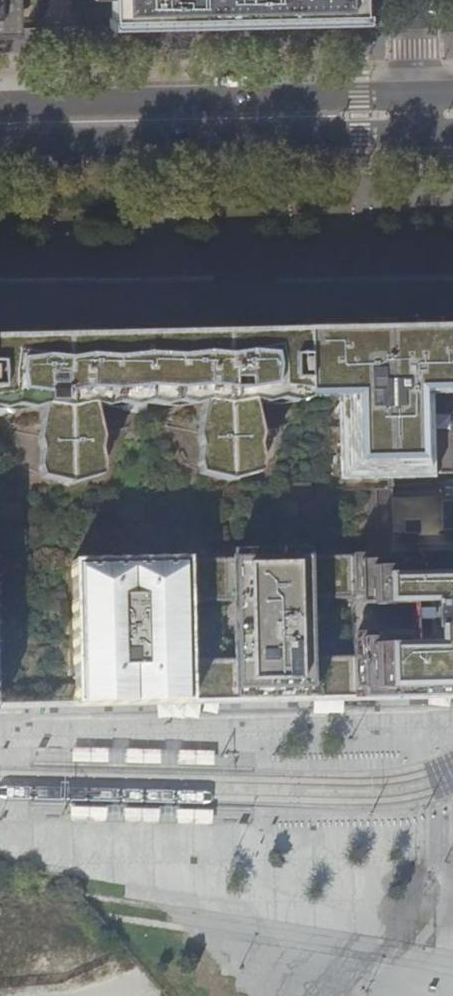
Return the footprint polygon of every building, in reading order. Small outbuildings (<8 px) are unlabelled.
[(108,19),(111,19),(111,26),(145,25),(232,23),(359,20),(359,0),(108,0),(108,19)] [(0,328),(0,709),(452,698),(452,552),(388,553),(386,477),(452,475),(452,317),(0,328)] [(105,749),(69,748),(68,761),(105,762),(105,749)] [(158,750),(122,749),(121,763),(158,764),(158,750)] [(211,751),(174,750),(174,764),(210,765),(211,751)] [(104,808),(68,807),(67,821),(104,822),(104,808)] [(156,809),(120,809),(120,822),(156,823),(156,809)] [(209,810),(172,810),(172,823),(208,824),(209,810)]
